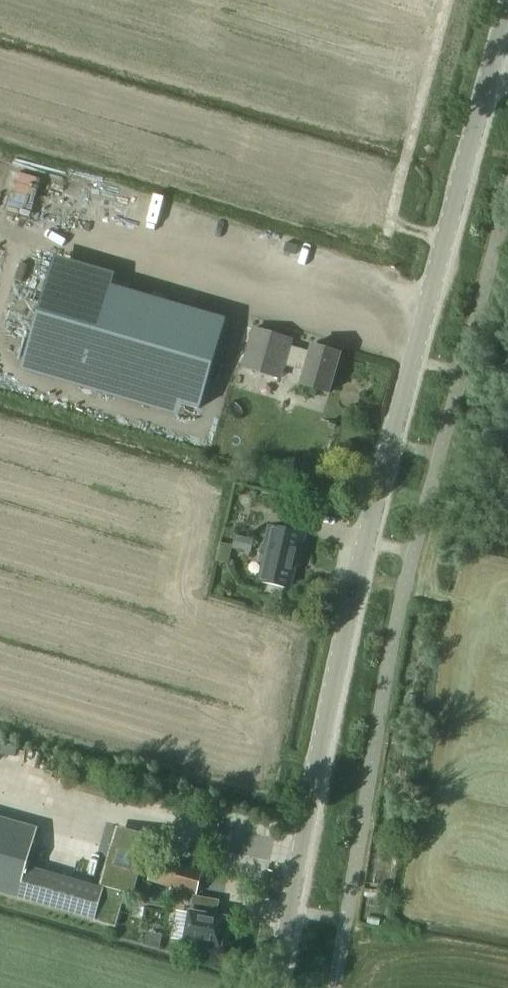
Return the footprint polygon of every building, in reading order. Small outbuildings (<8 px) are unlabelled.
[(52,268),(25,359),(182,405),(199,410),(226,320),(112,286),(52,268)] [(22,355),(25,334),(3,331),(0,351),(22,355)] [(290,347),(285,364),(305,370),(301,385),(329,393),(341,354),(312,346),(310,353),(290,347)] [(275,504),(271,522),(296,528),(300,509),(275,504)] [(304,535),(270,527),(266,544),(268,544),(260,582),(289,588),(295,564),(297,565),(304,535)] [(233,549),(251,551),(252,540),(235,538),(233,549)] [(18,898),(27,867),(38,828),(0,817),(0,893),(18,898)] [(107,872),(103,884),(132,893),(146,846),(146,843),(146,842),(145,841),(145,840),(144,839),(144,838),(143,838),(142,837),(141,836),(139,836),(126,832),(125,832),(124,832),(123,832),(122,833),(121,833),(120,834),(119,834),(119,835),(118,836),(117,838),(116,842),(115,844),(114,847),(114,848),(114,849),(115,850),(116,851),(117,851),(113,865),(112,865),(111,865),(110,865),(109,866),(109,867),(108,868),(107,872)] [(202,873),(156,860),(150,881),(196,894),(202,873)] [(27,867),(18,898),(95,920),(101,901),(104,889),(27,867)] [(193,909),(195,896),(173,893),(171,906),(193,909)] [(191,913),(186,941),(204,945),(203,948),(215,950),(215,947),(220,948),(225,919),(216,917),(218,901),(195,897),(192,913),(191,913)] [(101,901),(95,920),(113,925),(119,906),(101,901)]
